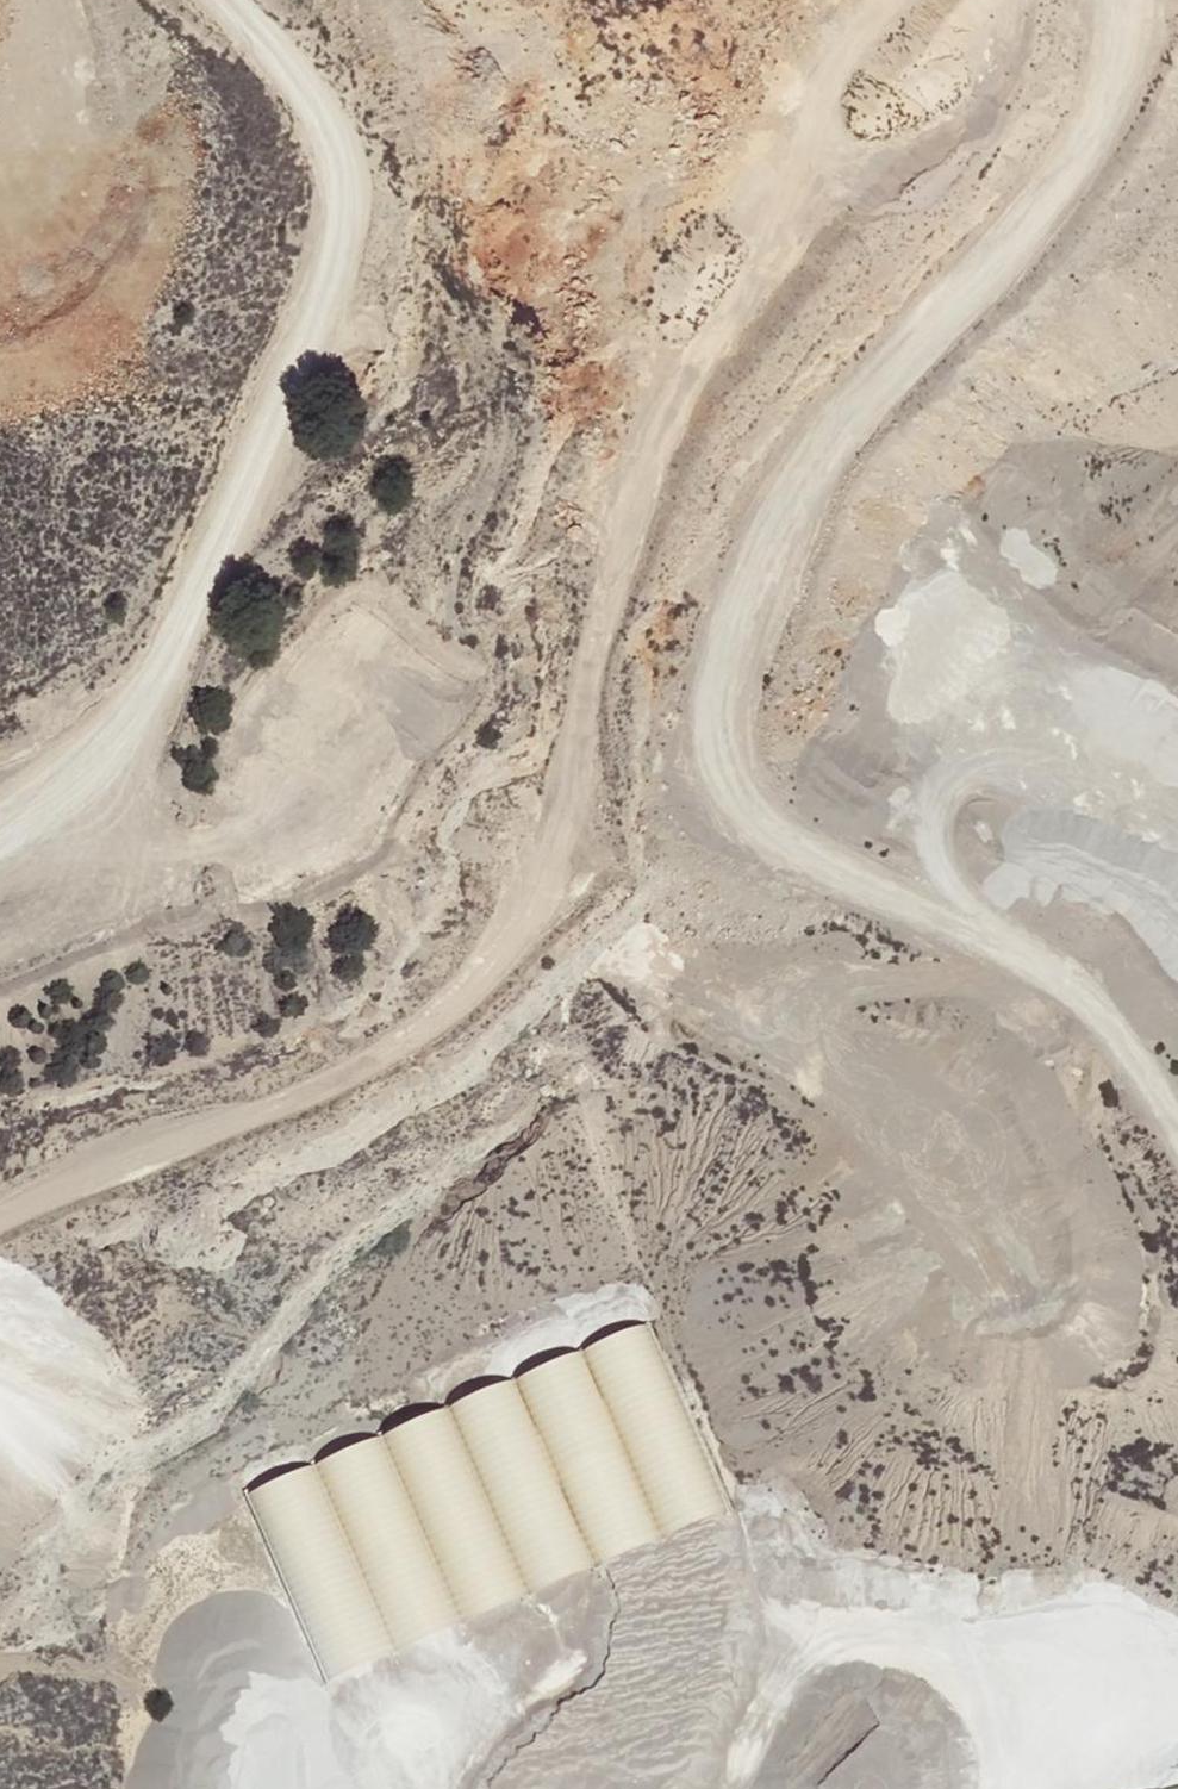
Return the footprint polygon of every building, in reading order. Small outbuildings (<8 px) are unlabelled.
[(668,1334),(255,1487),(328,1681),(741,1527),(668,1334)]
